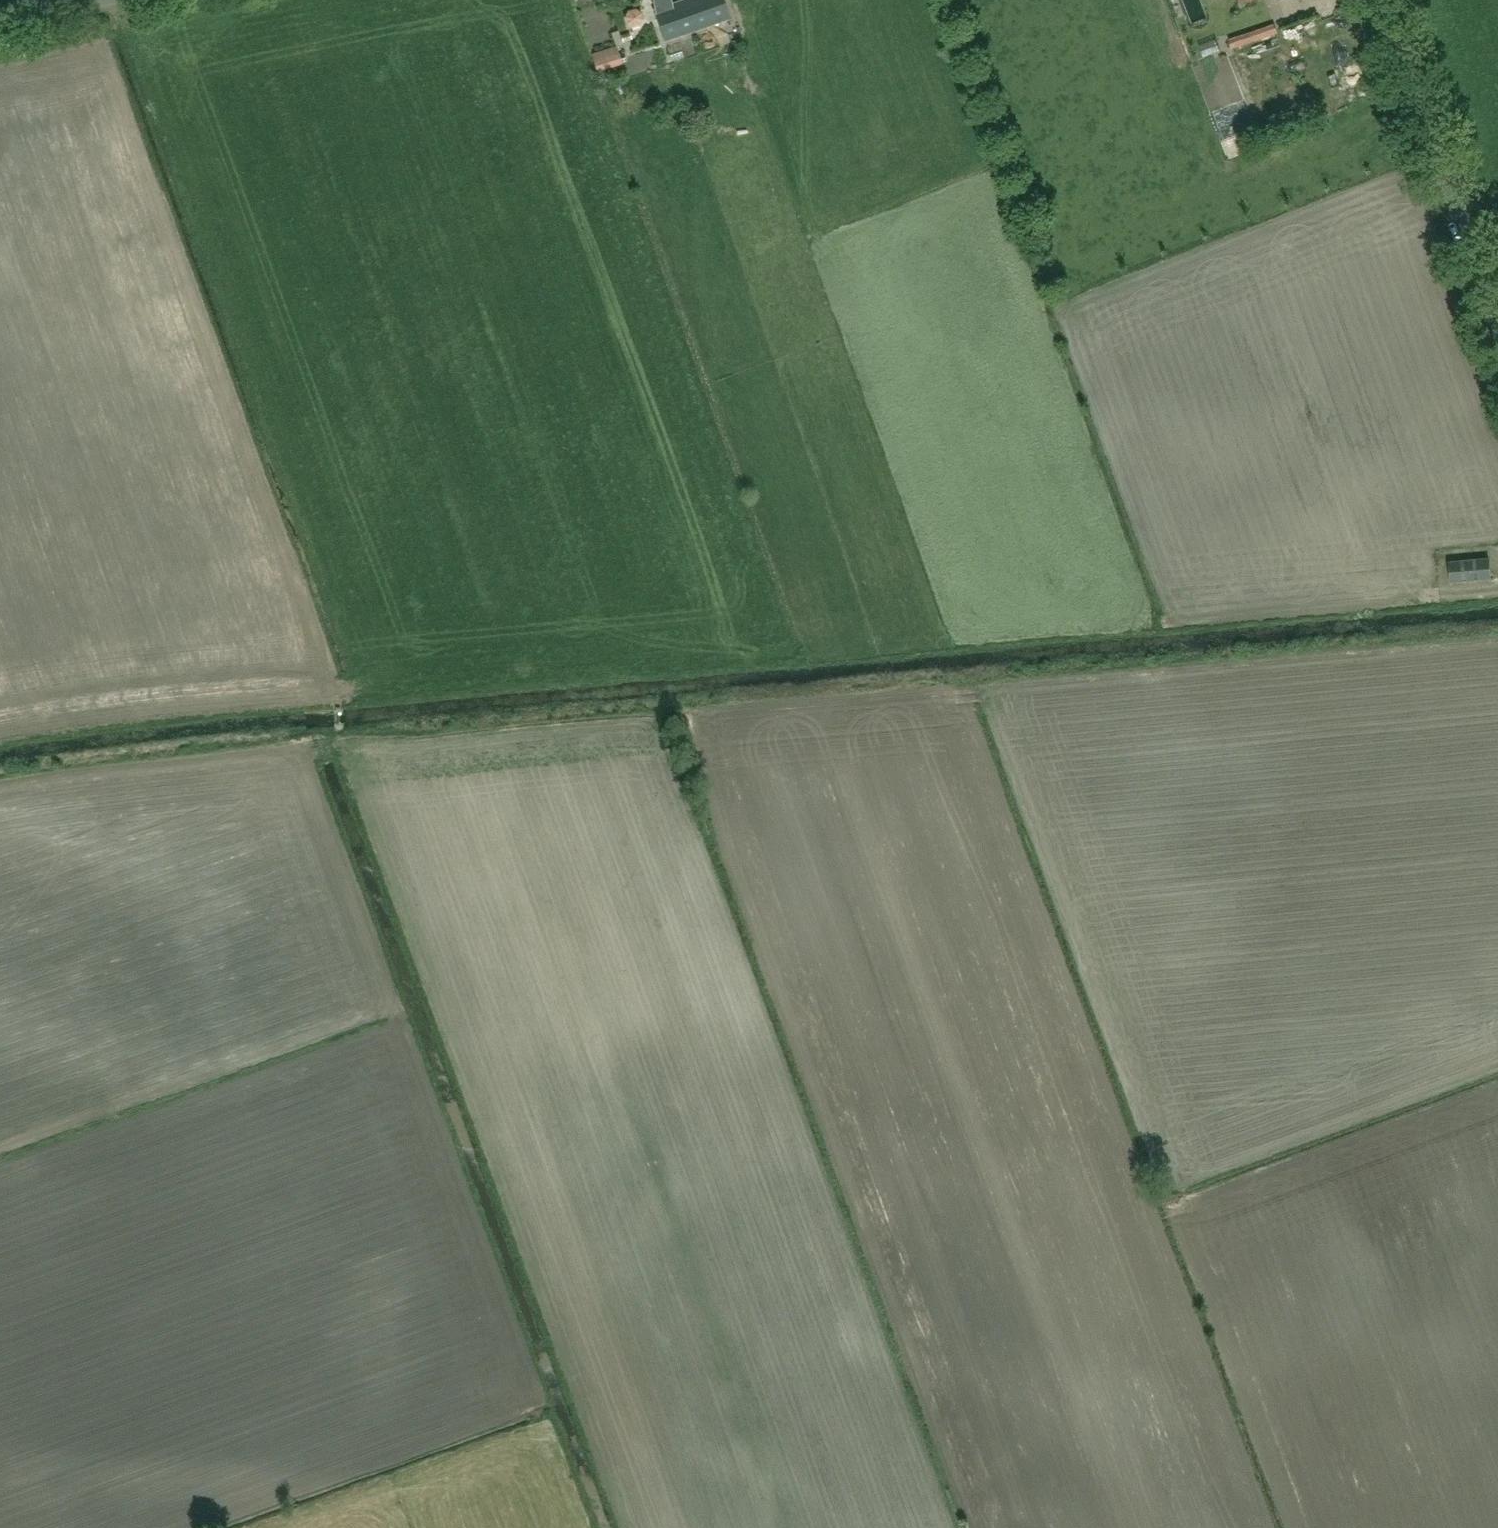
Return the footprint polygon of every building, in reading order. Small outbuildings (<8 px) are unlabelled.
[(659,9),(655,11),(665,40),(730,18),(724,0),(688,0),(680,3),(671,5),(670,0),(658,0),(659,9)] [(635,8),(628,10),(625,16),(626,23),(633,27),(639,25),(644,19),(642,12),(635,8)] [(1275,25),(1251,33),(1254,41),(1278,33),(1275,25)] [(623,41),(632,39),(630,32),(621,35),(623,41)] [(1249,32),(1233,37),(1236,46),(1252,40),(1249,32)] [(615,48),(593,54),(599,70),(620,64),(615,48)] [(1450,562),(1451,582),(1491,578),(1489,558),(1450,562)]
